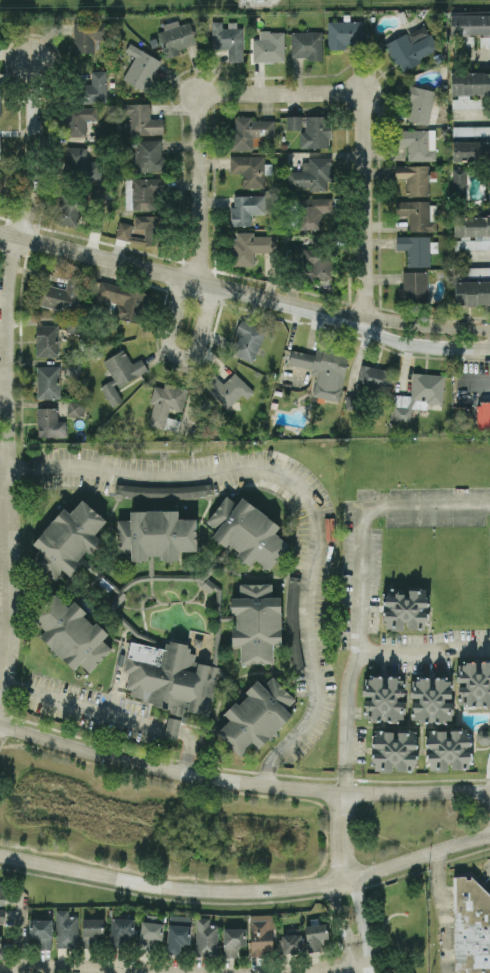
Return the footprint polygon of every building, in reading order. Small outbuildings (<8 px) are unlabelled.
[(450,34),(489,34),(489,13),(450,13),(450,34)] [(195,44),(190,21),(179,24),(178,19),(162,23),(163,30),(159,31),(165,57),(179,54),(178,48),(195,44)] [(362,20),(328,21),(329,49),(345,49),(345,43),(363,42),(362,20)] [(73,52),(94,52),(94,39),(109,39),(110,22),(73,21),(73,52)] [(211,48),(228,48),(228,62),(243,61),(242,24),(224,24),(224,21),(211,21),(211,48)] [(385,42),(398,69),(438,51),(425,24),(385,42)] [(252,39),(259,39),(259,30),(269,30),(269,31),(284,31),(284,60),(253,61),(252,39)] [(307,56),(291,57),(291,32),(322,31),(322,59),(307,60),(307,56)] [(489,46),(489,36),(480,36),(480,46),(489,46)] [(123,77),(135,56),(125,50),(130,42),(161,61),(143,90),(123,77)] [(105,70),(88,70),(88,102),(106,102),(105,70)] [(451,72),(451,94),(489,94),(489,71),(451,72)] [(435,91),(411,84),(402,118),(427,124),(435,91)] [(452,96),(452,107),(482,108),(483,96),(452,96)] [(149,102),(123,103),(123,114),(129,113),(129,134),(163,134),(162,118),(150,118),(149,102)] [(97,120),(97,107),(66,106),(65,135),(86,136),(86,120),(97,120)] [(286,130),(301,129),(301,115),(286,115),(286,130)] [(299,148),(330,146),(329,115),(304,116),(305,131),(299,131),(299,148)] [(251,120),(251,116),(231,116),(232,150),(253,150),(253,146),(262,145),(262,136),(274,135),(273,119),(251,120)] [(453,136),(489,135),(489,125),(452,126),(453,136)] [(435,129),(393,129),(393,144),(407,144),(407,160),(434,160),(435,129)] [(162,139),(133,139),(134,172),(163,171),(162,139)] [(453,161),(489,160),(489,140),(452,141),(453,161)] [(86,146),(65,146),(64,172),(84,173),(84,180),(100,180),(101,161),(85,160),(86,146)] [(242,187),(264,187),(264,173),(271,173),(271,163),(264,163),(264,155),(229,155),(229,172),(242,172),(242,187)] [(331,158),(301,158),(301,170),(286,170),(287,189),(327,189),(327,181),(331,181),(331,158)] [(429,165),(395,164),(394,177),(406,178),(406,194),(428,194),(429,165)] [(451,168),(452,196),(466,195),(465,168),(451,168)] [(132,210),(159,209),(159,177),(132,178),(132,210)] [(55,223),(80,226),(83,196),(59,193),(55,223)] [(264,194),(231,195),(232,225),(251,225),(250,214),(264,214),(264,194)] [(320,229),(321,211),(331,211),(332,198),(299,197),(298,229),(320,229)] [(156,242),(156,215),(134,214),(134,227),(144,227),(144,241),(156,242)] [(453,214),(453,238),(454,250),(489,249),(489,214),(453,214)] [(128,240),(132,224),(119,220),(115,237),(128,240)] [(254,264),(254,252),(276,251),(275,235),(253,235),(253,231),(233,231),(234,265),(254,264)] [(430,265),(429,251),(436,251),(436,241),(429,241),(429,235),(395,236),(396,249),(406,249),(406,266),(430,265)] [(331,277),(331,248),(301,248),(301,276),(331,277)] [(454,267),(454,276),(489,275),(489,266),(454,267)] [(402,271),(403,288),(398,288),(399,301),(427,300),(427,271),(402,271)] [(42,283),(38,304),(76,313),(83,280),(68,277),(65,288),(42,283)] [(454,281),(489,280),(489,303),(477,303),(477,305),(466,306),(466,303),(455,304),(454,281)] [(140,322),(146,290),(96,281),(94,298),(116,302),(113,317),(140,322)] [(66,332),(81,333),(82,319),(66,319),(66,332)] [(231,352),(238,336),(234,334),(242,319),(266,331),(252,362),(231,352)] [(36,356),(58,356),(58,324),(35,324),(36,356)] [(312,395),(338,401),(349,352),(316,345),(314,354),(291,349),(287,364),(317,371),(312,395)] [(103,360),(113,378),(100,385),(111,406),(122,400),(116,387),(147,370),(140,358),(131,363),(123,349),(103,360)] [(387,393),(392,370),(361,363),(356,386),(387,393)] [(59,366),(36,366),(36,398),(59,398),(59,366)] [(214,375),(223,383),(234,372),(254,391),(247,398),(242,393),(227,409),(203,386),(214,375)] [(442,403),(444,374),(412,372),(411,395),(395,394),(394,420),(410,421),(411,408),(426,409),(427,403),(442,403)] [(272,401),(278,403),(276,409),(270,407),(272,401)] [(489,429),(489,401),(480,401),(480,405),(477,405),(477,429),(489,429)] [(67,415),(84,415),(84,402),(67,402),(67,415)] [(57,407),(36,408),(37,437),(65,436),(65,420),(57,420),(57,407)] [(288,543),(274,533),(280,525),(241,497),(237,503),(225,495),(206,521),(216,529),(211,536),(225,546),(228,542),(238,550),(235,555),(249,565),(254,559),(269,570),(288,543)] [(106,520),(81,499),(70,513),(63,507),(32,544),(39,549),(30,560),(55,580),(63,570),(69,575),(100,539),(94,534),(106,520)] [(196,550),(196,518),(177,518),(177,510),(129,510),(130,519),(117,519),(117,551),(131,551),(131,560),(148,560),(148,555),(161,555),(161,559),(178,559),(178,550),(196,550)] [(272,662),(272,644),(281,643),(280,596),(272,596),(271,582),(239,583),(239,597),(231,597),(231,615),(235,615),(236,628),(231,628),(231,645),(240,645),(240,663),(272,662)] [(384,593),(383,629),(404,629),(404,628),(426,628),(427,589),(407,588),(406,594),(384,593)] [(39,636),(73,669),(79,663),(88,672),(111,649),(102,639),(108,633),(96,622),(93,625),(83,615),(86,612),(74,600),(68,606),(54,593),(31,616),(45,630),(39,636)] [(457,704),(489,705),(489,662),(458,661),(457,704)] [(215,733),(238,756),(252,742),(258,748),(291,714),(285,708),(294,698),(272,675),(262,685),(256,679),(244,691),(247,694),(238,704),(235,701),(223,713),(229,719),(215,733)] [(403,720),(404,677),(364,676),(364,697),(363,719),(403,720)] [(451,677),(410,678),(411,699),(412,721),(452,719),(451,677)] [(416,765),(418,732),(395,730),(374,729),(372,770),(393,771),(393,769),(409,770),(409,764),(416,765)] [(427,729),(426,770),(448,771),(448,768),(469,768),(470,729),(427,729)] [(476,742),(489,744),(489,740),(489,731),(479,729),(476,742)] [(453,885),(454,972),(489,972),(489,885),(453,885)] [(77,916),(68,916),(68,909),(55,909),(55,947),(78,947),(77,916)] [(140,920),(140,948),(152,948),(153,939),(161,940),(162,915),(147,914),(147,921),(140,920)] [(218,925),(209,924),(209,918),(195,917),(194,954),(217,955),(218,925)] [(82,946),(89,946),(89,935),(103,935),(103,919),(82,918),(82,946)] [(134,918),(111,918),(110,946),(124,946),(124,936),(133,936),(134,918)] [(272,955),(271,918),(249,919),(250,955),(272,955)] [(29,919),(30,948),(52,947),(51,919),(29,919)] [(306,951),(322,950),(322,938),(327,938),(326,923),(304,924),(306,951)] [(189,943),(190,925),(167,924),(166,953),(180,954),(180,943),(189,943)] [(245,927),(222,928),(223,954),(245,954),(245,927)]
